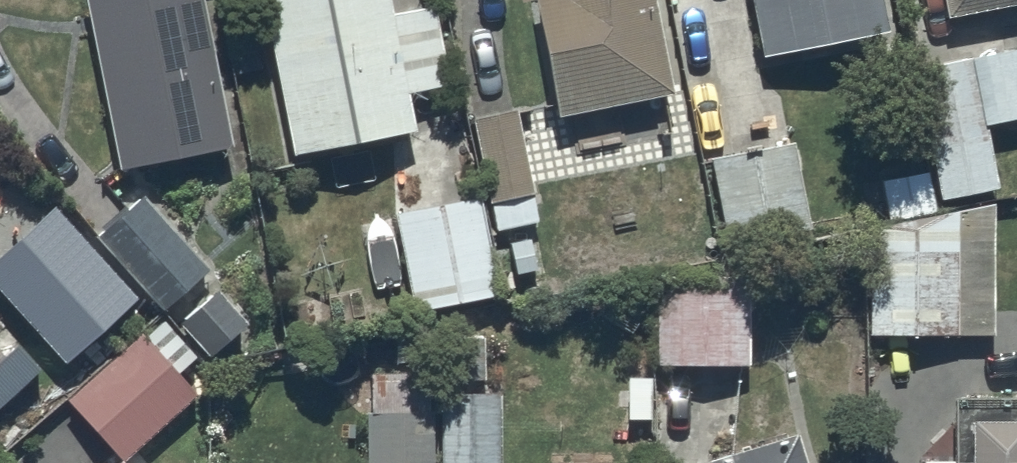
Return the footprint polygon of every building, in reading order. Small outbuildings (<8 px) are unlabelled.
[(203,0),(83,0),(118,180),(233,157),(203,0)] [(433,16),(395,24),(390,0),(256,0),(294,167),(419,139),(411,102),(451,93),(433,16)] [(651,0),(532,0),(528,1),(555,129),(673,104),(651,0)] [(883,0),(746,0),(760,66),(891,39),(883,0)] [(946,29),(1016,15),(1016,0),(940,0),(946,29)] [(986,136),(1016,129),(1016,57),(913,78),(940,210),(1000,197),(986,136)] [(540,230),(518,120),(475,128),(497,239),(540,230)] [(808,239),(791,150),(708,167),(725,256),(808,239)] [(210,278),(144,206),(100,245),(165,318),(210,278)] [(499,302),(478,208),(396,223),(413,320),(499,302)] [(993,347),(994,209),(871,237),(869,343),(993,347)] [(655,288),(654,376),(748,377),(748,289),(655,288)] [(244,333),(214,301),(178,335),(209,367),(244,333)] [(485,338),(446,337),(446,390),(485,390),(485,338)] [(144,343),(68,408),(115,462),(126,462),(196,402),(144,343)] [(67,380),(46,357),(1,397),(23,421),(67,380)] [(432,420),(429,420),(429,391),(372,391),(371,420),(366,420),(366,462),(432,462),(432,420)] [(964,404),(964,410),(949,410),(948,462),(1016,462),(1016,404),(964,404)] [(498,405),(439,405),(439,462),(498,462),(498,405)] [(796,444),(737,462),(734,454),(711,461),(712,462),(802,462),(796,444)]
